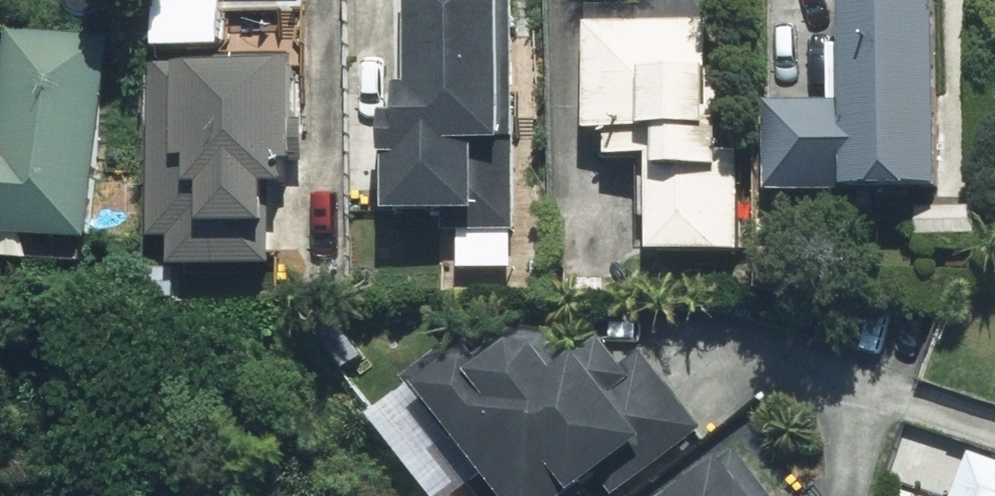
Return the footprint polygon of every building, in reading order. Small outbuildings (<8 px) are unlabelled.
[(166,51),(237,52),(238,0),(167,0),(166,51)] [(504,140),(527,139),(523,0),(426,0),(429,111),(398,112),(401,211),(506,208),(504,140)] [(622,127),(622,153),(666,152),(667,254),(757,253),(755,125),(737,125),(736,58),(724,58),(724,0),(596,0),(598,127),(622,127)] [(954,0),(855,0),(855,96),(779,96),(778,184),(954,184),(954,0)] [(111,237),(119,33),(17,29),(8,232),(111,237)] [(289,182),(314,183),(316,53),(237,52),(166,51),(159,51),(156,230),(189,230),(188,270),(288,271),(289,182)] [(503,362),(480,333),(419,380),(466,441),(476,433),(503,468),(483,484),(492,495),(600,495),(669,443),(680,457),(716,429),(655,349),(633,366),(614,342),(580,369),(548,327),(503,362)] [(742,445),(682,495),(786,495),(742,445)] [(959,495),(994,495),(994,457),(976,450),(959,495)]
